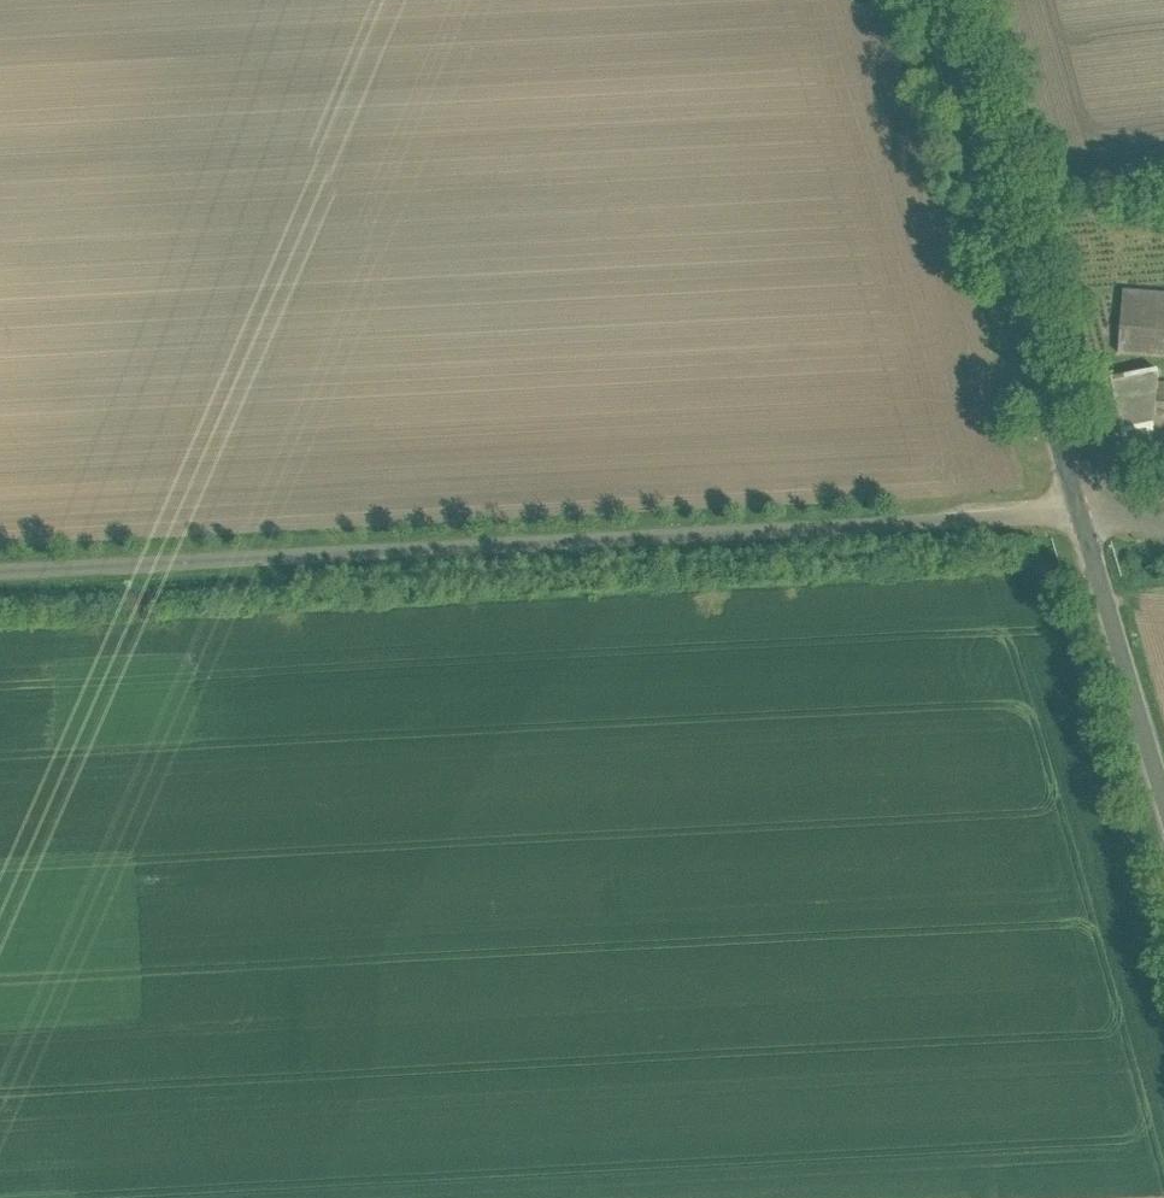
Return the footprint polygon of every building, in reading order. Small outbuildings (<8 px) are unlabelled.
[(1115,278),(1107,395),(1163,399),(1163,281),(1115,278)]
